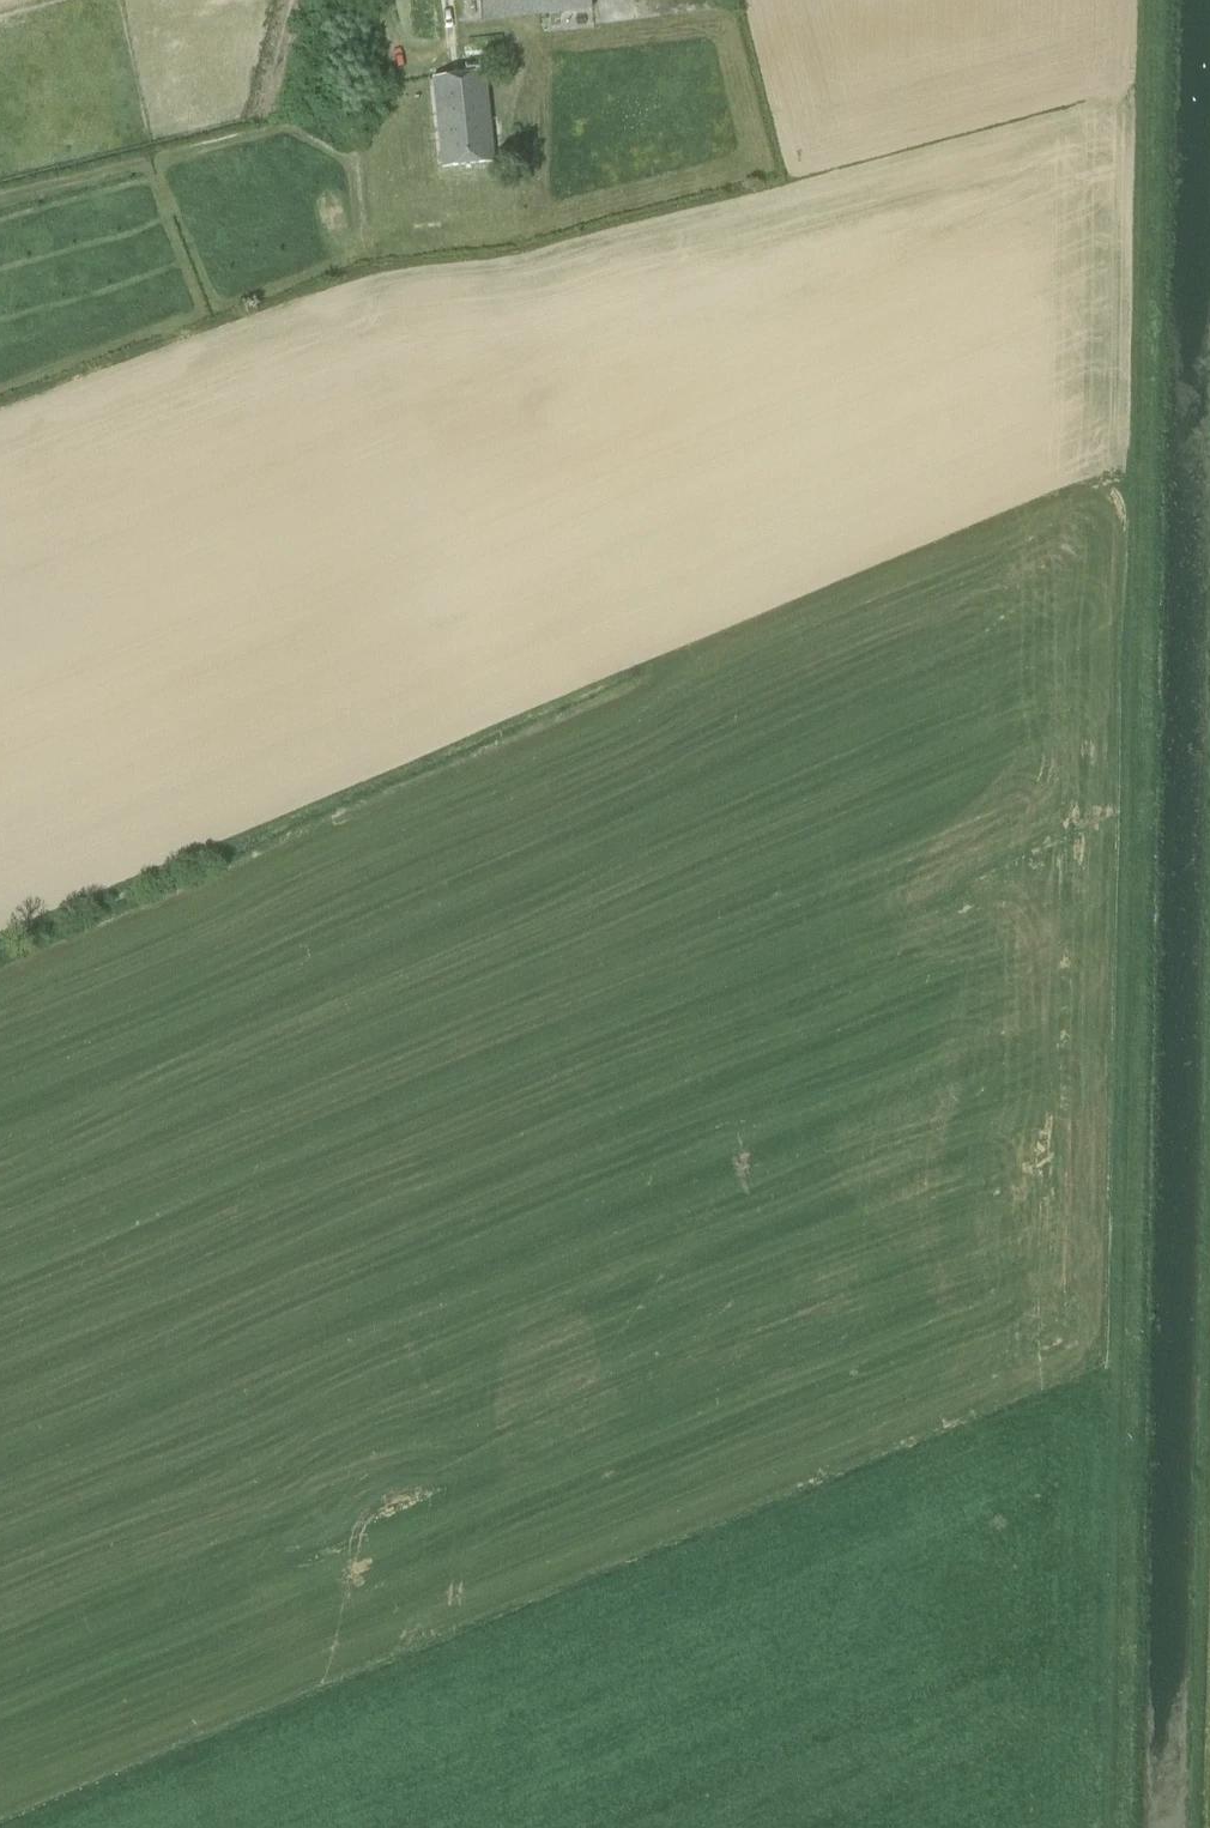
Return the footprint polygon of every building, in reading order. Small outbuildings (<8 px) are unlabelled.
[(593,9),(592,0),(461,0),(464,22),(593,9)] [(444,166),(494,160),(483,72),(433,78),(444,166)]
